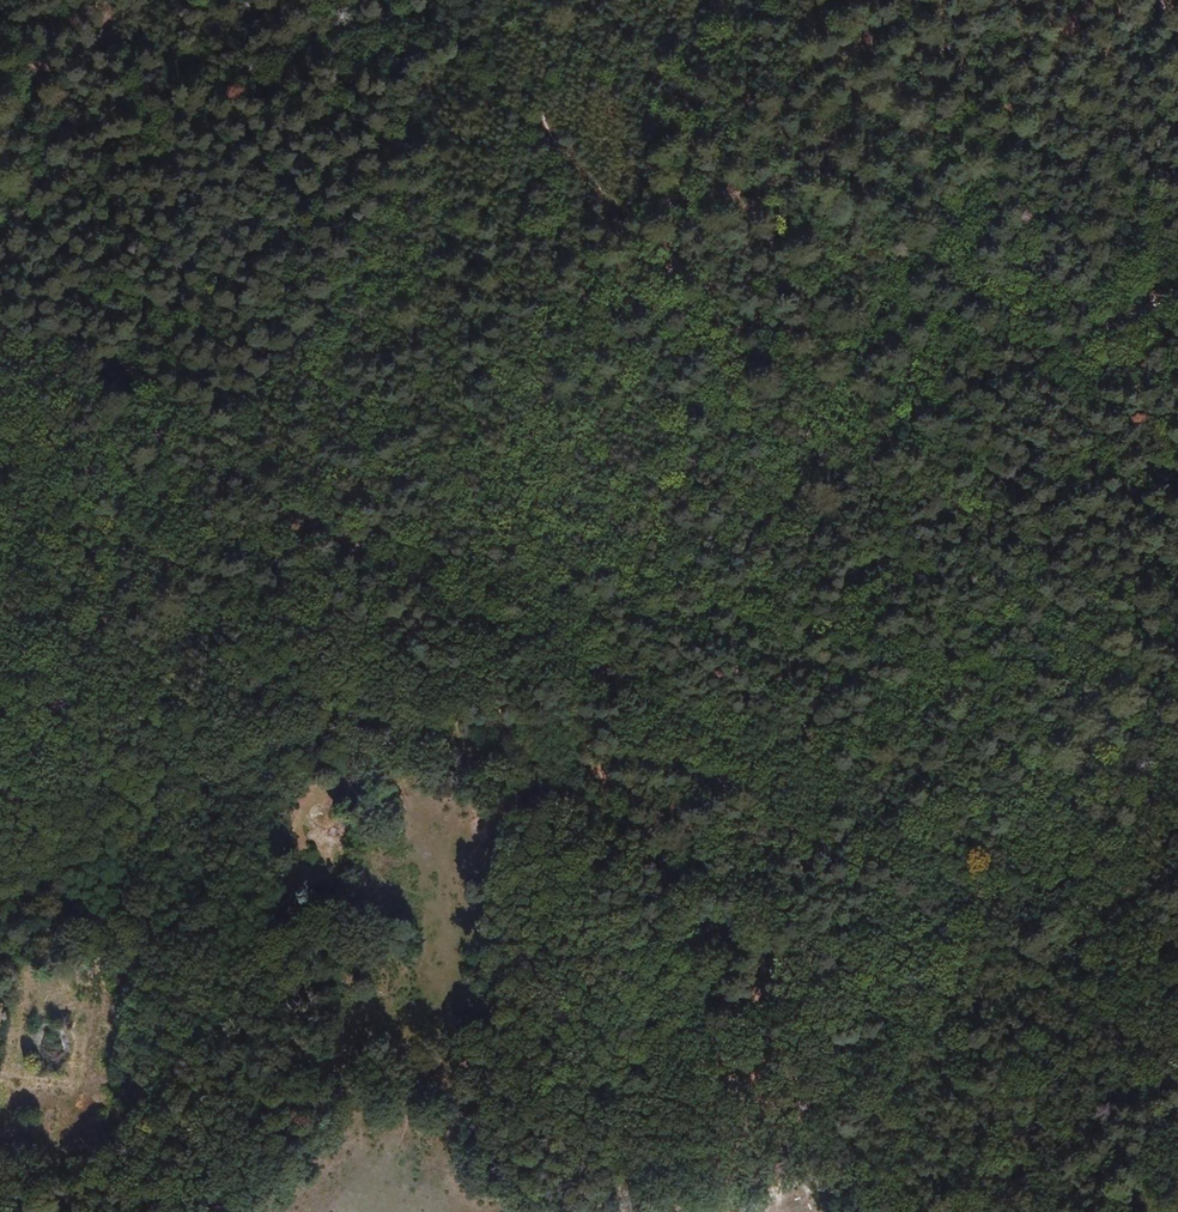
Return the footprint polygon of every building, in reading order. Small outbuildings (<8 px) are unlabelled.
[(54,1128),(56,1112),(45,1111),(44,1128),(54,1128)]
